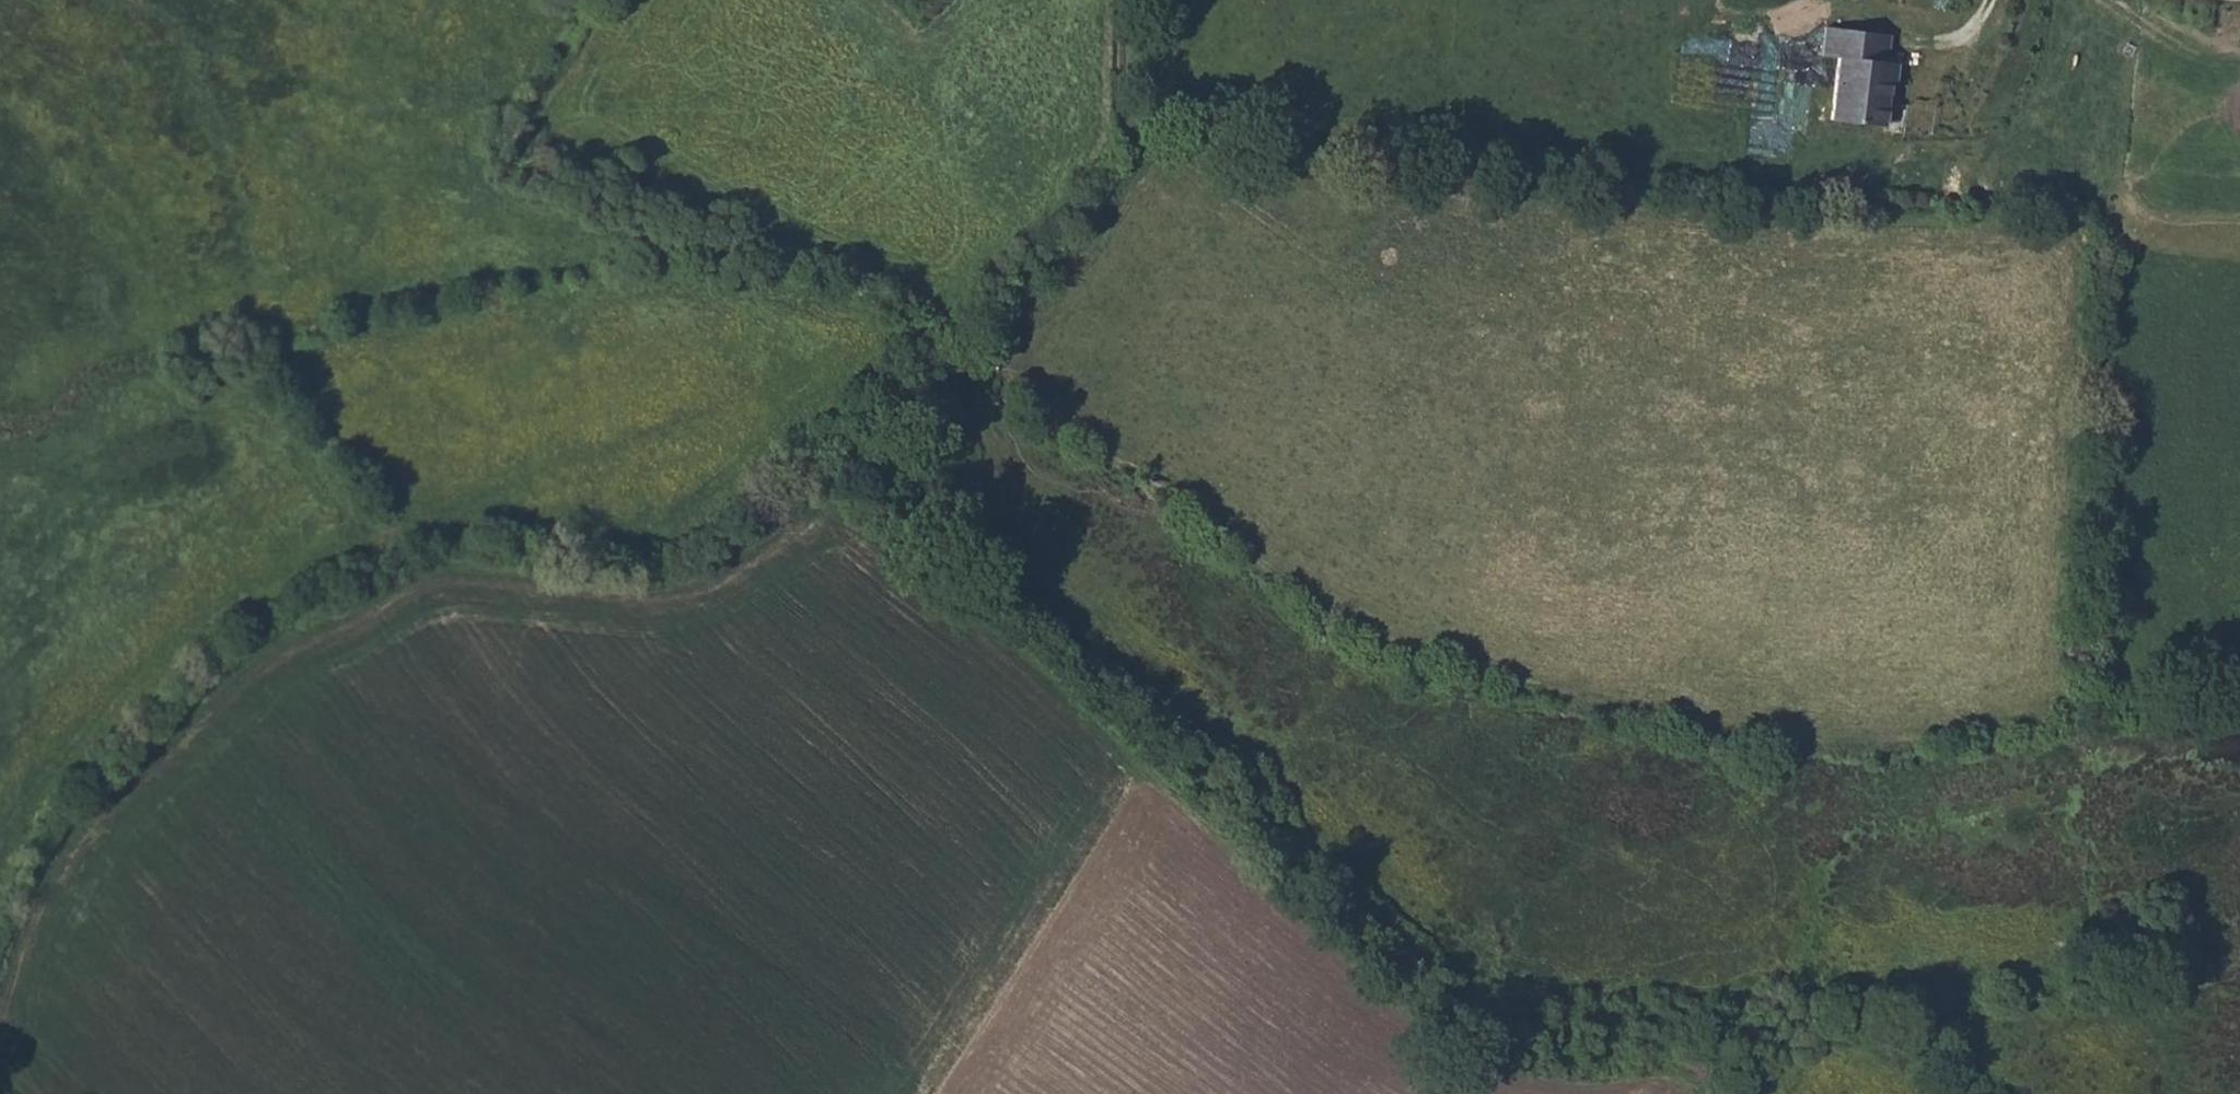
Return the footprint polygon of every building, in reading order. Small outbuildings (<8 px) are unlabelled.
[(1920,41),(1857,43),(1857,71),(1874,71),(1875,133),(1927,132),(1926,87),(1932,87),(1932,67),(1920,68),(1920,41)]
